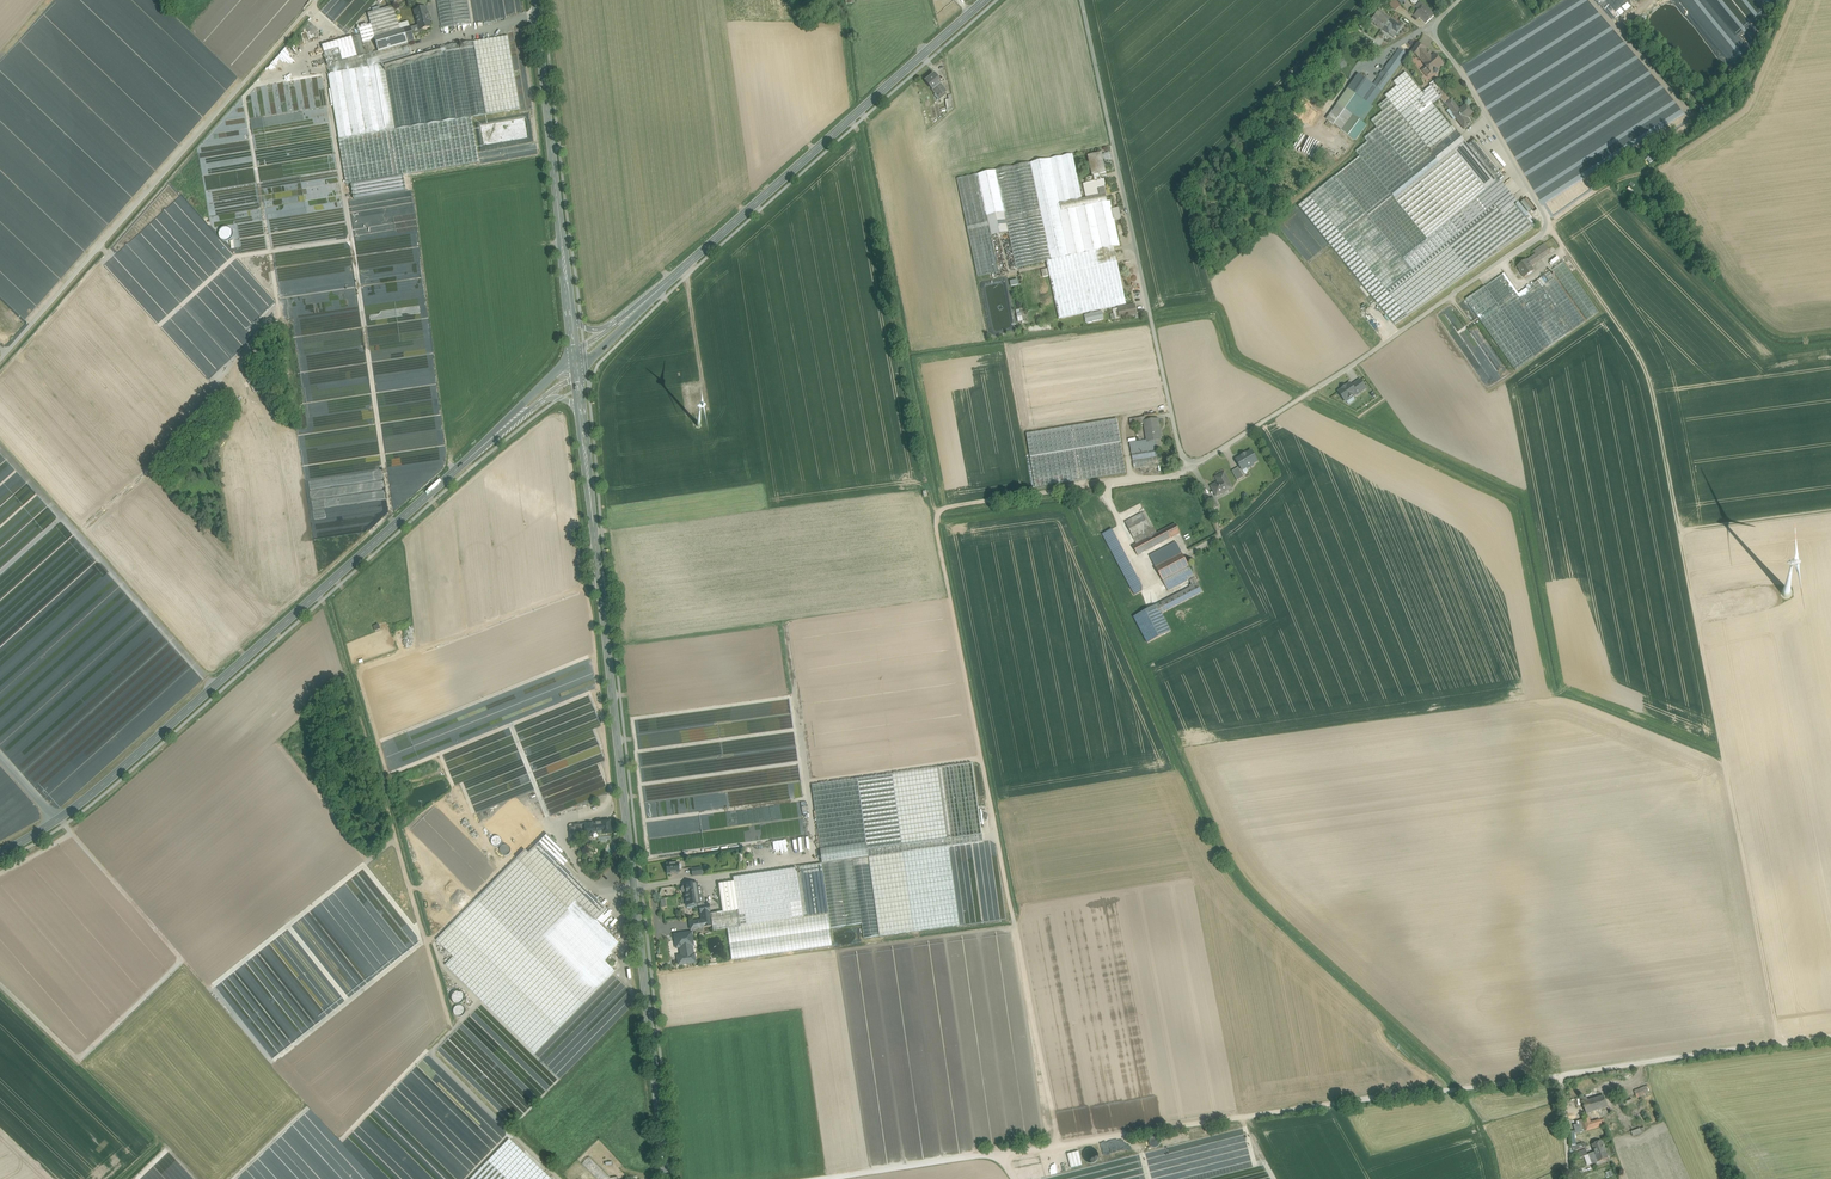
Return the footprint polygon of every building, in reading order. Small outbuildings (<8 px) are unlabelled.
[(441,29),(471,24),(467,0),(437,0),(441,29)] [(1389,5),(1395,11),(1401,5),(1395,0),(1394,0),(1389,5)] [(1435,15),(1421,1),(1415,7),(1419,10),(1414,15),(1418,19),(1420,17),(1426,24),(1435,15)] [(393,6),(368,13),(371,24),(375,38),(400,30),(393,6)] [(418,26),(410,28),(412,34),(415,34),(418,33),(421,32),(423,30),(431,27),(426,7),(414,11),(418,26)] [(1391,19),(1379,11),(1377,15),(1378,16),(1372,23),(1374,24),(1374,25),(1375,26),(1376,25),(1376,26),(1376,27),(1378,28),(1378,27),(1383,30),(1391,19)] [(1391,19),(1383,30),(1393,38),(1401,27),(1391,19)] [(371,24),(359,28),(361,35),(360,35),(363,45),(370,42),(370,41),(375,39),(375,38),(371,24)] [(400,30),(375,38),(375,39),(379,52),(408,44),(414,42),(412,34),(410,28),(400,30)] [(360,35),(353,37),(358,58),(365,56),(366,56),(363,45),(360,35)] [(508,36),(440,47),(442,53),(386,69),(384,63),(369,68),(330,74),(328,75),(339,139),(471,117),(520,109),(508,36)] [(353,37),(337,42),(339,49),(324,53),(330,74),(369,68),(365,56),(358,58),(353,37)] [(337,42),(322,46),(324,53),(339,49),(337,42)] [(370,42),(363,45),(366,56),(374,53),(370,42)] [(408,44),(379,52),(374,54),(374,53),(366,56),(365,56),(369,68),(384,63),(411,56),(408,44)] [(1425,49),(1417,44),(1411,52),(1419,58),(1420,57),(1425,50),(1425,49)] [(411,56),(384,63),(386,69),(442,53),(440,47),(411,56)] [(1367,94),(1363,99),(1371,105),(1407,54),(1399,49),(1373,85),(1367,94)] [(1435,54),(1432,58),(1430,55),(1428,52),(1427,53),(1425,50),(1420,57),(1425,63),(1424,64),(1427,67),(1422,71),(1426,75),(1430,72),(1432,74),(1434,73),(1436,73),(1438,72),(1438,70),(1437,69),(1443,64),(1435,54)] [(1404,67),(1397,76),(1377,106),(1373,118),(1380,127),(1382,130),(1402,114),(1413,105),(1426,95),(1424,92),(1404,67)] [(934,75),(926,82),(932,90),(938,85),(941,83),(934,75)] [(1373,85),(1359,75),(1352,84),(1359,89),(1367,94),(1373,85)] [(1445,93),(1436,81),(1430,86),(1431,86),(1439,97),(1440,97),(1440,96),(1445,93)] [(942,91),(937,95),(940,99),(947,93),(946,92),(947,91),(941,83),(938,85),(942,91)] [(1352,84),(1337,105),(1344,110),(1359,89),(1352,84)] [(938,85),(932,90),(937,95),(942,91),(938,85)] [(1431,86),(1424,92),(1426,95),(1413,105),(1420,115),(1434,104),(1433,104),(1441,98),(1440,97),(1439,97),(1431,86)] [(1344,110),(1337,105),(1327,119),(1341,130),(1363,99),(1367,94),(1359,89),(1344,110)] [(1445,93),(1440,96),(1440,97),(1441,98),(1446,104),(1451,100),(1445,93)] [(946,107),(946,109),(942,112),(943,116),(953,107),(951,95),(948,95),(948,99),(949,106),(946,107)] [(1363,99),(1341,130),(1357,140),(1367,126),(1362,122),(1374,106),(1371,105),(1363,99)] [(1459,110),(1452,100),(1451,100),(1446,104),(1453,113),(1451,114),(1453,117),(1454,116),(1464,129),(1470,125),(1466,119),(1474,113),(1467,104),(1459,110)] [(1455,131),(1434,104),(1420,115),(1441,142),(1455,131)] [(1441,142),(1420,115),(1413,105),(1402,114),(1431,150),(1438,145),(1441,142)] [(1431,150),(1402,114),(1382,130),(1381,131),(1415,172),(1436,155),(1432,151),(1431,152),(1430,151),(1431,150)] [(471,117),(339,139),(346,185),(351,184),(403,175),(479,163),(471,117)] [(1415,172),(1381,131),(1382,130),(1380,127),(1361,142),(1364,145),(1357,151),(1361,156),(1390,192),(1415,172)] [(1441,142),(1438,145),(1442,150),(1460,136),(1456,130),(1455,131),(1441,142)] [(1390,192),(1395,199),(1396,199),(1419,180),(1429,172),(1428,172),(1440,162),(1465,143),(1465,142),(1460,136),(1442,150),(1436,155),(1415,172),(1390,192)] [(1501,174),(1474,141),(1467,146),(1495,180),(1501,174)] [(1467,146),(1465,143),(1440,162),(1473,202),(1497,182),(1495,180),(1467,146)] [(1496,157),(1502,152),(1495,143),(1489,148),(1496,157)] [(1442,150),(1438,145),(1431,150),(1430,151),(1431,152),(1432,151),(1436,155),(1442,150)] [(1073,154),(1051,159),(1061,204),(1082,200),(1073,154)] [(1102,154),(1090,156),(1095,176),(1100,175),(1106,173),(1102,154)] [(1395,199),(1390,192),(1361,156),(1336,176),(1403,259),(1428,238),(1396,199),(1395,199)] [(1051,159),(1031,163),(1051,261),(1069,257),(1059,212),(1062,212),(1061,204),(1051,159)] [(1473,202),(1440,162),(1428,172),(1429,172),(1419,180),(1451,219),(1473,202)] [(1031,163),(995,170),(1004,212),(1009,232),(1016,268),(1033,265),(1047,262),(1051,261),(1031,163)] [(995,170),(978,174),(987,216),(1004,212),(995,170)] [(978,174),(957,179),(978,276),(999,272),(991,236),(987,216),(978,174)] [(403,175),(351,184),(354,200),(406,191),(403,175)] [(1095,176),(1086,178),(1087,183),(1090,183),(1101,180),(1100,175),(1095,176)] [(1509,192),(1413,271),(1403,259),(1336,176),(1310,197),(1407,316),(1533,228),(1514,204),(1517,201),(1509,192)] [(1101,180),(1090,183),(1093,197),(1106,195),(1108,194),(1104,179),(1101,180)] [(1419,180),(1396,199),(1428,238),(1451,219),(1419,180)] [(1428,238),(1403,259),(1413,271),(1509,192),(1499,180),(1497,182),(1473,202),(1451,219),(1428,238)] [(1087,183),(1084,184),(1087,199),(1093,197),(1090,183),(1087,183)] [(1082,200),(1061,204),(1062,212),(1108,202),(1106,195),(1093,197),(1087,199),(1082,200)] [(1407,316),(1310,197),(1298,206),(1395,325),(1407,316)] [(1062,212),(1059,212),(1069,257),(1114,247),(1120,246),(1115,220),(1112,210),(1111,201),(1108,202),(1062,212)] [(1119,208),(1112,210),(1115,220),(1121,219),(1119,208)] [(1004,212),(987,216),(991,236),(1009,232),(1004,212)] [(1544,244),(1533,252),(1535,255),(1531,258),(1535,264),(1551,253),(1544,244)] [(1051,261),(1047,262),(1059,318),(1127,304),(1114,247),(1069,257),(1051,261)] [(1526,260),(1518,266),(1522,272),(1521,273),(1524,278),(1534,271),(1531,267),(1535,264),(1531,258),(1526,261),(1526,260)] [(1494,281),(1467,300),(1515,370),(1600,311),(1564,261),(1520,292),(1505,273),(1494,281)] [(1135,305),(1114,310),(1116,319),(1137,314),(1135,305)] [(1026,311),(1017,312),(1018,321),(1028,320),(1026,311)] [(1102,312),(1093,314),(1093,312),(1090,312),(1090,314),(1085,315),(1087,323),(1104,319),(1102,312)] [(1361,380),(1352,386),(1357,393),(1357,394),(1366,388),(1361,380)] [(1350,384),(1346,386),(1342,389),(1338,392),(1345,402),(1357,394),(1357,393),(1352,386),(1350,384)] [(1145,417),(1130,420),(1131,426),(1145,424),(1145,422),(1146,421),(1145,417)] [(1146,421),(1145,422),(1145,424),(1147,436),(1149,436),(1150,441),(1156,440),(1156,441),(1160,440),(1161,440),(1160,436),(1161,436),(1160,428),(1159,428),(1157,420),(1146,421)] [(1150,441),(1136,443),(1138,453),(1157,449),(1157,448),(1156,441),(1156,440),(1150,441)] [(1031,457),(1036,487),(1126,473),(1121,443),(1031,457)] [(1138,453),(1132,454),(1134,469),(1159,465),(1157,449),(1138,453)] [(1247,453),(1240,457),(1241,457),(1236,460),(1242,470),(1247,468),(1248,469),(1254,466),(1253,464),(1257,461),(1252,451),(1247,454),(1247,453)] [(1239,468),(1232,471),(1237,481),(1244,477),(1239,468)] [(1224,473),(1219,476),(1221,481),(1211,487),(1217,497),(1232,488),(1224,473)] [(1101,496),(1081,506),(1084,512),(1104,501),(1101,496)] [(1213,498),(1209,501),(1213,509),(1218,507),(1213,498)] [(1104,501),(1084,512),(1087,517),(1107,507),(1104,501)] [(1112,525),(1112,522),(1111,518),(1109,515),(1106,513),(1103,513),(1099,513),(1096,515),(1095,518),(1094,522),(1095,525),(1097,528),(1100,530),(1103,531),(1107,530),(1110,528),(1112,525)] [(1143,513),(1125,523),(1134,538),(1145,532),(1148,539),(1154,536),(1143,513)] [(1137,545),(1133,547),(1138,556),(1180,533),(1176,524),(1154,536),(1148,539),(1137,545)] [(1145,532),(1134,538),(1137,545),(1148,539),(1145,532)] [(1176,542),(1150,556),(1156,568),(1182,554),(1176,542)] [(1120,545),(1111,550),(1117,561),(1126,556),(1120,545)] [(1182,554),(1156,568),(1163,580),(1189,567),(1182,554)] [(1126,556),(1117,561),(1121,570),(1131,565),(1126,556)] [(1131,565),(1121,570),(1131,588),(1140,583),(1131,565)] [(1189,567),(1163,580),(1168,591),(1189,580),(1195,577),(1189,567)] [(1182,592),(1163,602),(1167,611),(1203,592),(1195,577),(1189,580),(1190,582),(1193,586),(1182,592)] [(1190,582),(1180,587),(1182,592),(1193,586),(1190,582)] [(1140,583),(1131,588),(1133,591),(1142,586),(1140,583)] [(1163,602),(1134,617),(1148,643),(1171,631),(1162,614),(1167,611),(1163,602)] [(972,763),(892,774),(914,931),(959,925),(948,847),(983,842),(972,763)] [(454,785),(465,781),(464,778),(461,779),(459,775),(454,777),(452,773),(453,773),(451,767),(448,769),(454,785)] [(892,774),(857,779),(868,857),(879,936),(914,931),(892,774)] [(857,779),(812,785),(821,849),(820,849),(822,864),(853,859),(868,857),(857,779)] [(610,821),(585,824),(586,837),(611,834),(610,821)] [(585,824),(577,825),(578,838),(586,837),(585,824)] [(573,827),(570,827),(571,838),(578,838),(577,825),(573,825),(573,827)] [(547,834),(539,842),(550,852),(558,844),(547,834)] [(525,850),(436,940),(453,957),(445,965),(534,1053),(615,971),(604,961),(612,952),(602,942),(610,934),(597,921),(607,910),(550,852),(539,842),(528,853),(525,850)] [(501,846),(503,854),(511,852),(509,844),(501,846)] [(868,857),(853,859),(862,924),(861,924),(863,938),(879,936),(868,857)] [(822,864),(799,867),(799,873),(797,874),(803,912),(805,912),(805,914),(828,911),(828,914),(830,928),(861,924),(862,924),(853,859),(822,864)] [(678,863),(667,865),(667,869),(666,870),(666,873),(668,874),(679,873),(678,863)] [(701,868),(692,869),(693,876),(702,875),(701,868)] [(796,868),(781,870),(787,915),(803,912),(797,874),(797,873),(798,872),(798,871),(797,871),(796,868)] [(778,870),(712,881),(714,891),(780,881),(778,870)] [(803,912),(787,915),(781,870),(778,870),(780,881),(781,892),(785,916),(739,923),(740,927),(828,914),(828,911),(805,914),(805,912),(803,912)] [(780,881),(714,891),(715,902),(781,892),(780,881)] [(697,883),(686,884),(686,886),(683,887),(681,889),(682,891),(684,893),(685,898),(686,898),(687,905),(698,903),(698,906),(699,906),(704,905),(702,889),(697,890),(696,888),(697,888),(697,883)] [(781,892),(715,902),(717,913),(738,910),(739,923),(785,916),(781,892)] [(709,904),(704,905),(699,906),(700,913),(710,912),(709,904)] [(717,913),(711,914),(712,926),(713,930),(727,928),(740,927),(739,923),(738,910),(717,913)] [(710,912),(700,913),(701,920),(702,927),(703,927),(712,926),(711,914),(710,912)] [(740,927),(727,928),(729,944),(830,930),(830,928),(828,914),(740,927)] [(701,920),(690,922),(691,929),(703,928),(703,927),(702,927),(701,920)] [(830,930),(729,944),(732,960),(832,946),(830,930)] [(684,934),(675,936),(676,945),(678,946),(680,946),(681,947),(683,958),(682,959),(682,964),(681,964),(695,962),(695,957),(693,957),(692,944),(693,944),(692,944),(691,933),(691,932),(684,933),(684,934)] [(464,1000),(464,997),(464,994),(462,992),(460,991),(457,990),(454,991),(452,992),(451,994),(450,997),(451,1000),(452,1002),(455,1004),(457,1004),(460,1004),(462,1002),(464,1000)] [(463,1015),(465,1013),(465,1010),(464,1007),(462,1005),(460,1004),(457,1005),(455,1006),(453,1008),(453,1011),(454,1014),(456,1015),(458,1016),(461,1016),(463,1015)] [(1647,1085),(1634,1091),(1637,1098),(1648,1093),(1646,1089),(1648,1088),(1647,1085)] [(1588,1100),(1583,1102),(1586,1113),(1607,1107),(1604,1096),(1588,1100)] [(1589,1118),(1582,1120),(1585,1131),(1596,1128),(1594,1122),(1590,1123),(1589,1118)] [(1582,1120),(1576,1122),(1577,1125),(1574,1125),(1576,1134),(1585,1132),(1585,1131),(1582,1120)] [(1600,1120),(1594,1122),(1596,1128),(1602,1126),(1600,1120)] [(1163,1145),(1189,1138),(1188,1132),(1161,1138),(1163,1145)] [(1105,1155),(1128,1148),(1125,1138),(1102,1144),(1105,1155)] [(509,1139),(470,1178),(551,1178),(509,1139)] [(1608,1158),(1602,1141),(1592,1144),(1594,1152),(1588,1154),(1592,1164),(1608,1158)] [(1583,1144),(1572,1148),(1573,1151),(1585,1147),(1587,1147),(1585,1143),(1583,1144)] [(1098,1159),(1099,1156),(1098,1153),(1097,1150),(1094,1149),(1091,1148),(1088,1149),(1086,1150),(1084,1153),(1083,1156),(1084,1159),(1086,1161),(1088,1163),(1091,1164),(1094,1163),(1097,1161),(1098,1159)] [(1586,1149),(1578,1152),(1580,1158),(1588,1155),(1586,1149)] [(1042,1162),(1055,1158),(1053,1150),(1040,1154),(1042,1162)] [(1079,1151),(1067,1154),(1071,1168),(1082,1165),(1079,1151)] [(610,1177),(590,1157),(583,1163),(598,1178),(608,1178),(610,1177)] [(312,1163),(308,1164),(309,1168),(313,1167),(315,1175),(318,1174),(317,1172),(319,1172),(317,1165),(313,1166),(312,1163)] [(1050,1165),(1052,1170),(1054,1169),(1055,1173),(1065,1170),(1064,1165),(1058,1166),(1057,1163),(1050,1165)]
